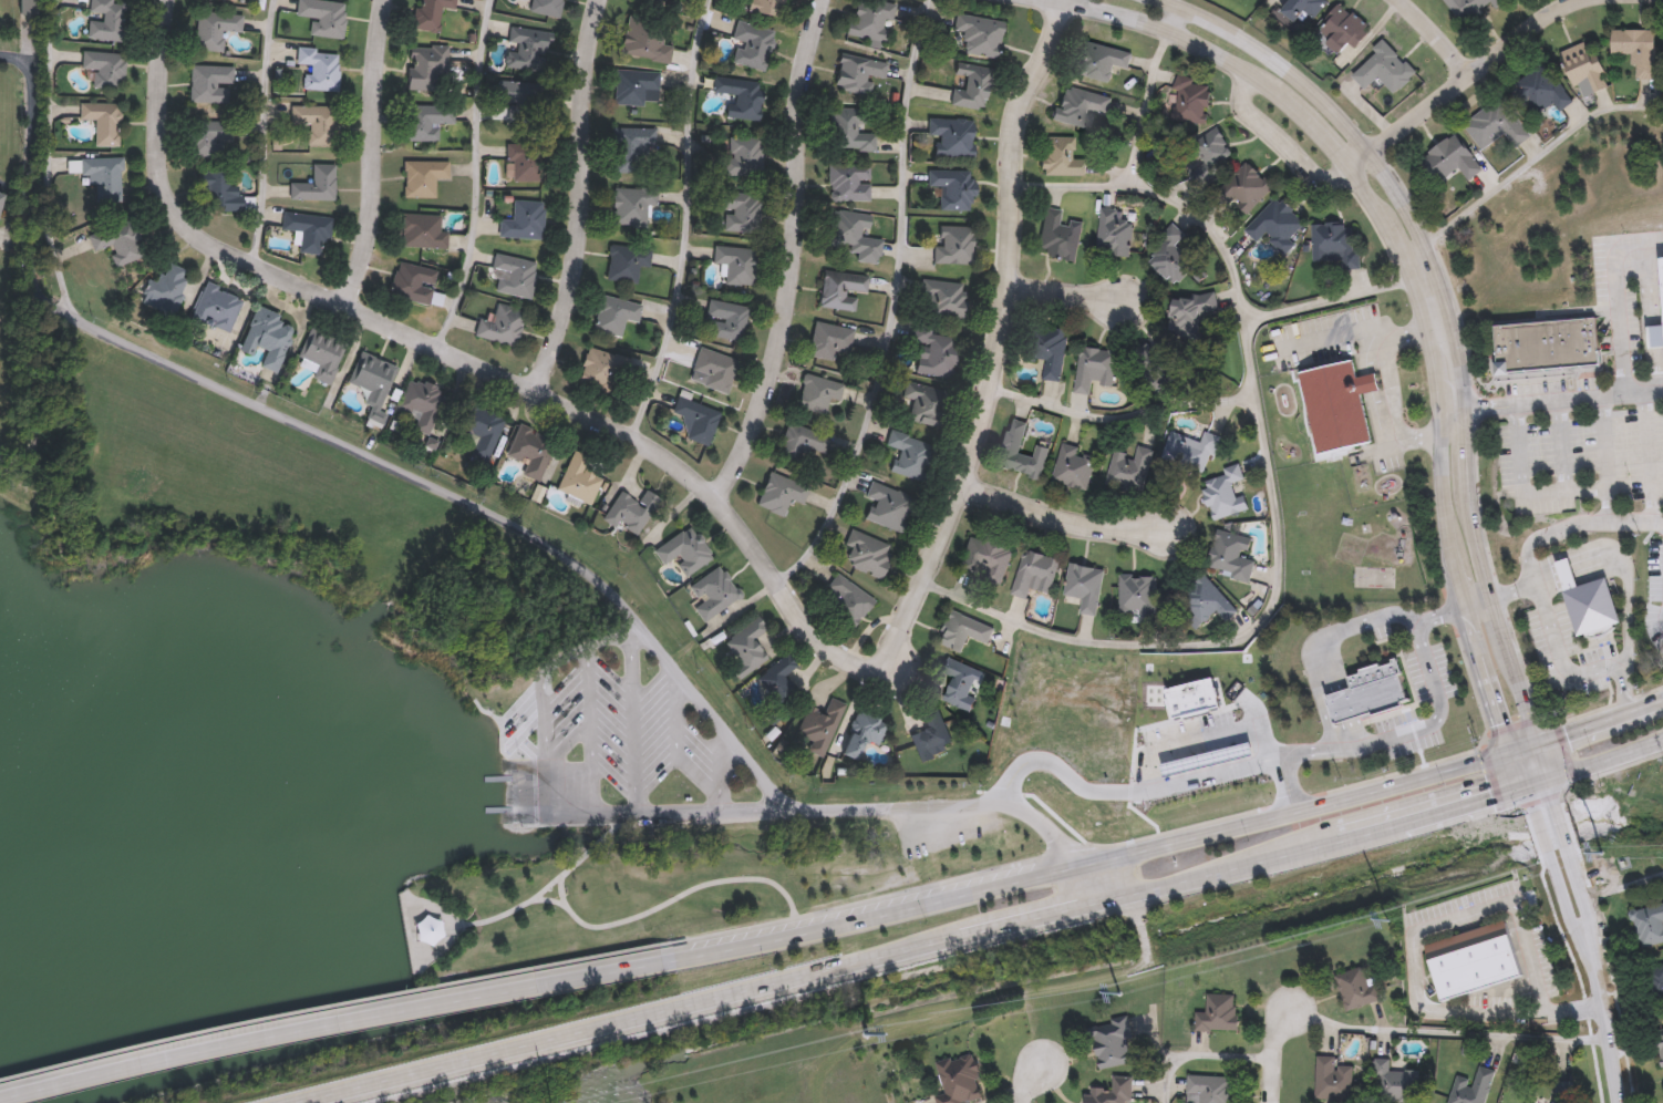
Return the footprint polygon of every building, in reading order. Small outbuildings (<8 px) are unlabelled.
[(91,13),(92,0),(126,0),(123,42),(89,41),(90,20),(102,21),(102,13),(91,13)] [(297,17),(299,0),(318,0),(348,3),(343,40),(310,35),(311,18),(297,17)] [(413,30),(417,0),(456,0),(455,11),(442,9),(438,33),(413,30)] [(529,12),(532,0),(563,0),(559,19),(529,12)] [(748,12),(751,0),(784,0),(779,19),(748,12)] [(847,38),(854,0),(878,0),(895,3),(888,45),(847,38)] [(1281,11),(1288,0),(1329,0),(1315,19),(1303,11),(1295,21),(1281,11)] [(1464,25),(1445,0),(1506,0),(1507,1),(1495,9),(1492,6),(1464,25)] [(1354,49),(1350,44),(1340,54),(1315,33),(1342,3),(1372,30),(1354,49)] [(223,51),(195,51),(196,13),(244,14),(242,33),(224,32),(223,51)] [(1004,21),(998,59),(960,52),(963,34),(953,33),(957,13),(1004,21)] [(620,53),(628,18),(667,27),(663,44),(672,47),(669,64),(620,53)] [(767,72),(730,64),(738,22),(776,30),(767,72)] [(545,74),(504,69),(510,24),(551,31),(545,74)] [(1635,80),(1635,53),(1612,53),(1612,30),(1655,30),(1655,80),(1635,80)] [(1133,53),(1128,69),(1116,65),(1111,84),(1075,73),(1084,40),(1133,53)] [(1580,97),(1562,51),(1590,40),(1608,86),(1580,97)] [(1417,72),(1396,94),(1378,78),(1367,90),(1352,74),(1385,41),(1417,72)] [(448,45),(448,91),(409,91),(409,47),(448,45)] [(126,54),(123,90),(93,87),(95,70),(82,69),(83,50),(126,54)] [(340,91),(306,91),(307,65),(298,65),(298,50),(340,51),(340,91)] [(874,76),(870,96),(835,91),(840,56),(888,63),(886,79),(874,76)] [(1573,100),(1560,110),(1553,101),(1532,117),(1510,89),(1545,62),(1573,100)] [(951,106),(956,65),(990,70),(985,111),(951,106)] [(226,85),(226,104),(192,104),(192,66),(235,66),(235,85),(226,85)] [(661,72),(659,106),(614,104),(617,70),(661,72)] [(730,118),(733,95),(712,93),(714,74),(764,80),(760,122),(730,118)] [(497,103),(498,81),(539,84),(536,124),(508,122),(509,104),(497,103)] [(1209,83),(1209,124),(1177,124),(1177,83),(1209,83)] [(1084,130),(1055,122),(1064,86),(1113,97),(1108,117),(1088,113),(1084,130)] [(1464,124),(1500,96),(1530,136),(1516,147),(1505,133),(1484,150),(1464,124)] [(121,147),(94,147),(94,121),(80,121),(80,103),(121,103),(121,147)] [(440,142),(405,142),(406,105),(455,106),(455,125),(440,125),(440,142)] [(308,125),(292,125),(292,106),(334,106),(334,146),(308,146),(308,125)] [(876,133),(876,151),(830,150),(830,109),(869,110),(868,132),(876,133)] [(194,157),(183,128),(220,114),(231,142),(194,157)] [(929,136),(929,120),(974,120),(974,157),(936,157),(936,136),(929,136)] [(654,128),(654,172),(614,172),(614,128),(654,128)] [(1184,153),(1217,128),(1235,153),(1201,177),(1184,153)] [(1459,167),(1439,181),(1423,156),(1457,133),(1483,169),(1468,179),(1459,167)] [(1076,137),(1076,158),(1086,158),(1086,176),(1042,176),(1042,137),(1076,137)] [(726,175),(726,138),(763,138),(763,175),(726,175)] [(543,181),(508,181),(507,144),(543,144),(543,181)] [(123,158),(122,202),(93,202),(93,177),(82,176),(82,157),(123,158)] [(437,179),(437,198),(404,198),(404,162),(451,162),(451,179),(437,179)] [(1247,214),(1223,190),(1250,163),(1274,187),(1247,214)] [(829,202),(829,164),(870,164),(871,200),(829,202)] [(335,165),(335,200),(290,200),(290,184),(313,184),(313,165),(335,165)] [(244,212),(211,212),(211,197),(200,198),(200,171),(230,171),(230,196),(244,196),(244,212)] [(928,187),(928,171),(974,171),(974,210),(940,210),(940,187),(928,187)] [(647,227),(613,226),(613,188),(658,188),(658,206),(647,206),(647,227)] [(761,231),(724,231),(724,193),(761,193),(761,231)] [(1277,197),(1305,223),(1290,239),(1297,245),(1287,255),(1266,235),(1259,243),(1246,230),(1277,197)] [(545,203),(543,240),(499,237),(500,219),(513,220),(514,200),(545,203)] [(1063,210),(1062,218),(1084,224),(1076,260),(1037,252),(1046,207),(1063,210)] [(302,231),(282,230),(283,213),(333,218),(331,239),(319,238),(317,255),(300,252),(302,231)] [(441,231),(448,231),(447,248),(402,248),(403,214),(442,215),(441,231)] [(879,264),(856,260),(858,247),(832,244),(835,214),(874,218),(871,238),(881,239),(879,264)] [(1135,230),(1134,255),(1099,255),(1101,214),(1117,214),(1117,230),(1135,230)] [(87,235),(133,219),(145,256),(116,266),(110,247),(94,252),(87,235)] [(1198,264),(1177,286),(1149,260),(1165,245),(1158,238),(1173,223),(1186,235),(1177,244),(1198,264)] [(1313,224),(1356,224),(1356,266),(1314,266),(1313,224)] [(936,264),(936,227),(973,227),(973,265),(936,264)] [(606,279),(611,245),(652,250),(650,267),(640,266),(637,284),(606,279)] [(757,249),(754,287),(724,284),(725,265),(713,264),(714,246),(757,249)] [(499,272),(492,270),(495,254),(539,262),(531,299),(495,292),(499,272)] [(389,296),(395,261),(438,270),(431,303),(389,296)] [(140,302),(148,280),(159,285),(167,262),(192,272),(174,316),(140,302)] [(857,292),(855,311),(819,307),(824,270),(869,276),(867,293),(857,292)] [(922,280),(965,281),(964,317),(921,316),(922,280)] [(192,318),(206,282),(244,298),(229,333),(192,318)] [(1218,311),(1200,312),(1202,331),(1186,332),(1185,320),(1174,320),(1171,297),(1217,292),(1218,311)] [(593,330),(600,296),(642,305),(639,323),(627,320),(623,336),(593,330)] [(743,341),(710,336),(713,317),(706,316),(710,299),(750,307),(743,341)] [(526,310),(516,347),(475,337),(479,318),(493,321),(497,303),(526,310)] [(277,373),(260,367),(267,350),(255,346),(251,354),(239,350),(256,307),(297,323),(277,373)] [(1595,315),(1601,363),(1509,372),(1509,375),(1498,377),(1492,324),(1595,315)] [(850,353),(835,350),(833,360),(808,355),(815,321),(855,329),(850,353)] [(1061,381),(1043,379),(1046,362),(1022,358),(1029,322),(1071,330),(1061,381)] [(1649,327),(1662,326),(1662,348),(1651,349),(1649,327)] [(347,340),(331,385),(314,380),(320,365),(299,359),(310,327),(347,340)] [(917,373),(921,343),(913,342),(916,328),(959,336),(951,379),(917,373)] [(1119,351),(1114,385),(1093,382),(1092,394),(1075,392),(1082,346),(1119,351)] [(613,393),(579,384),(588,347),(623,355),(613,393)] [(740,360),(727,394),(703,385),(706,375),(693,371),(701,347),(740,360)] [(399,367),(380,410),(363,402),(369,390),(349,381),(362,351),(399,367)] [(1176,385),(1154,392),(1143,358),(1165,351),(1176,385)] [(1371,442),(1315,453),(1301,370),(1353,360),(1356,377),(1376,373),(1380,390),(1362,393),(1371,442)] [(845,384),(840,401),(830,398),(825,415),(796,406),(806,373),(845,384)] [(413,429),(420,415),(397,406),(410,377),(446,391),(428,435),(413,429)] [(948,391),(946,424),(905,422),(907,390),(948,391)] [(685,439),(693,420),(672,412),(679,395),(722,412),(709,446),(685,439)] [(488,461),(472,454),(477,440),(456,431),(468,402),(505,416),(488,461)] [(1021,453),(1035,456),(1039,441),(1050,443),(1041,478),(998,468),(1010,419),(1027,422),(1021,453)] [(558,441),(538,482),(523,474),(527,464),(506,453),(520,422),(558,441)] [(832,437),(826,454),(805,446),(798,464),(777,455),(789,422),(832,437)] [(922,481),(891,472),(898,450),(887,446),(891,430),(933,442),(922,481)] [(1163,458),(1171,431),(1201,442),(1205,431),(1220,436),(1207,474),(1163,458)] [(1096,451),(1089,489),(1054,484),(1061,445),(1096,451)] [(1116,451),(1135,456),(1138,446),(1155,451),(1142,493),(1118,486),(1116,492),(1104,488),(1116,451)] [(583,470),(602,477),(590,505),(557,491),(574,451),(589,456),(583,470)] [(1246,512),(1215,520),(1202,478),(1241,467),(1244,480),(1238,482),(1246,512)] [(757,506),(769,472),(810,486),(804,504),(791,499),(784,516),(757,506)] [(901,533),(866,519),(872,501),(866,497),(872,481),(915,496),(901,533)] [(621,491),(639,502),(647,489),(660,498),(636,535),(618,523),(614,527),(602,519),(621,491)] [(714,558),(686,577),(674,558),(664,565),(654,550),(692,525),(714,558)] [(895,545),(881,578),(845,564),(851,547),(846,545),(853,527),(895,545)] [(1217,530),(1251,538),(1247,558),(1257,560),(1251,580),(1208,570),(1217,530)] [(959,569),(970,536),(988,542),(989,536),(1015,545),(1003,584),(959,569)] [(1060,558),(1052,594),(1033,589),(1031,599),(1013,596),(1023,550),(1060,558)] [(1577,586),(1605,577),(1620,623),(1613,626),(1613,628),(1585,637),(1584,635),(1577,637),(1554,564),(1569,559),(1577,586)] [(1105,570),(1097,617),(1081,614),(1083,599),(1065,596),(1071,564),(1105,570)] [(703,621),(694,607),(701,602),(690,586),(721,565),(742,597),(703,621)] [(1196,616),(1179,597),(1206,575),(1237,611),(1227,620),(1219,611),(1197,630),(1188,621),(1196,616)] [(1139,614),(1119,614),(1119,576),(1157,576),(1157,620),(1139,620),(1139,614)] [(938,645),(947,611),(994,625),(990,643),(968,637),(964,651),(938,645)] [(767,660),(738,679),(735,673),(742,668),(724,641),(760,617),(768,630),(754,639),(767,660)] [(797,664),(784,678),(798,692),(783,708),(756,680),(785,652),(797,664)] [(944,700),(954,677),(941,671),(947,657),(985,673),(969,711),(944,700)] [(1408,704),(1334,723),(1326,691),(1328,691),(1324,678),(1397,660),(1408,704)] [(823,757),(807,750),(812,741),(797,734),(809,707),(824,714),(833,695),(848,703),(823,757)] [(911,734),(929,728),(923,713),(939,708),(952,743),(932,751),(936,759),(922,763),(911,734)] [(881,744),(864,741),(859,761),(843,757),(853,710),(888,718),(881,744)] [(1160,775),(1157,762),(1247,739),(1250,752),(1160,775)] [(1633,910),(1662,904),(1662,944),(1641,949),(1633,910)] [(439,923),(430,925),(429,922),(419,924),(423,945),(442,942),(439,923)] [(1508,922),(1522,980),(1440,1000),(1426,944),(1508,922)] [(1649,969),(1662,966),(1662,1006),(1656,1008),(1649,969)] [(1367,980),(1376,978),(1382,1002),(1345,1011),(1337,977),(1365,969),(1367,980)] [(1237,993),(1236,1031),(1194,1030),(1195,1012),(1205,1012),(1206,993),(1237,993)] [(1127,1014),(1129,1055),(1115,1056),(1115,1068),(1094,1069),(1092,1025),(1116,1024),(1115,1016),(1127,1014)] [(982,1102),(978,1102),(920,1102),(919,1100),(943,1093),(936,1061),(970,1052),(982,1102)] [(1352,1065),(1352,1101),(1315,1101),(1315,1056),(1334,1056),(1334,1065),(1352,1065)] [(1377,1065),(1419,1065),(1419,1102),(1377,1102),(1377,1065)] [(1494,1070),(1486,1102),(1448,1102),(1455,1074),(1474,1079),(1477,1065),(1494,1070)] [(1130,1075),(1130,1102),(1084,1102),(1085,1089),(1112,1089),(1112,1075),(1130,1075)] [(1229,1076),(1228,1102),(1197,1102),(1197,1099),(1186,1099),(1186,1076),(1229,1076)] [(1577,1087),(1570,1102),(1549,1102),(1559,1080),(1577,1087)]
